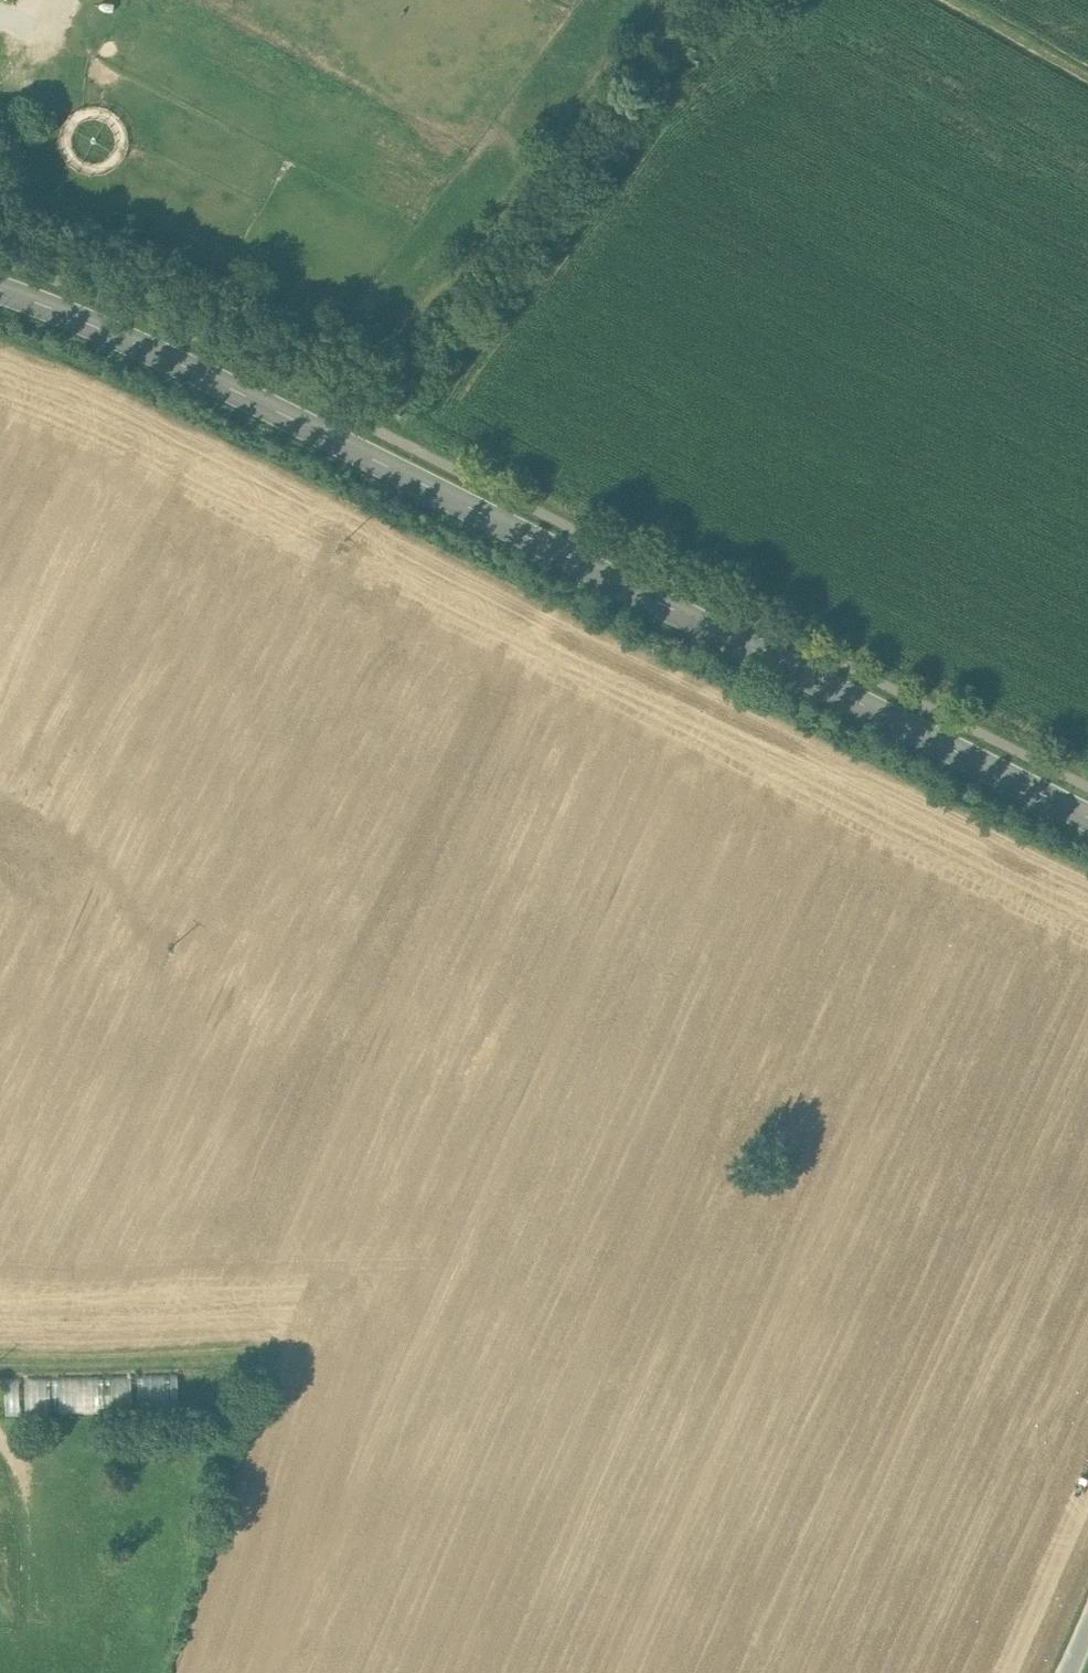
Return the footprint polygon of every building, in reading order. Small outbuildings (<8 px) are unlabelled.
[(0,1377),(0,1415),(178,1408),(177,1371),(0,1377)]
